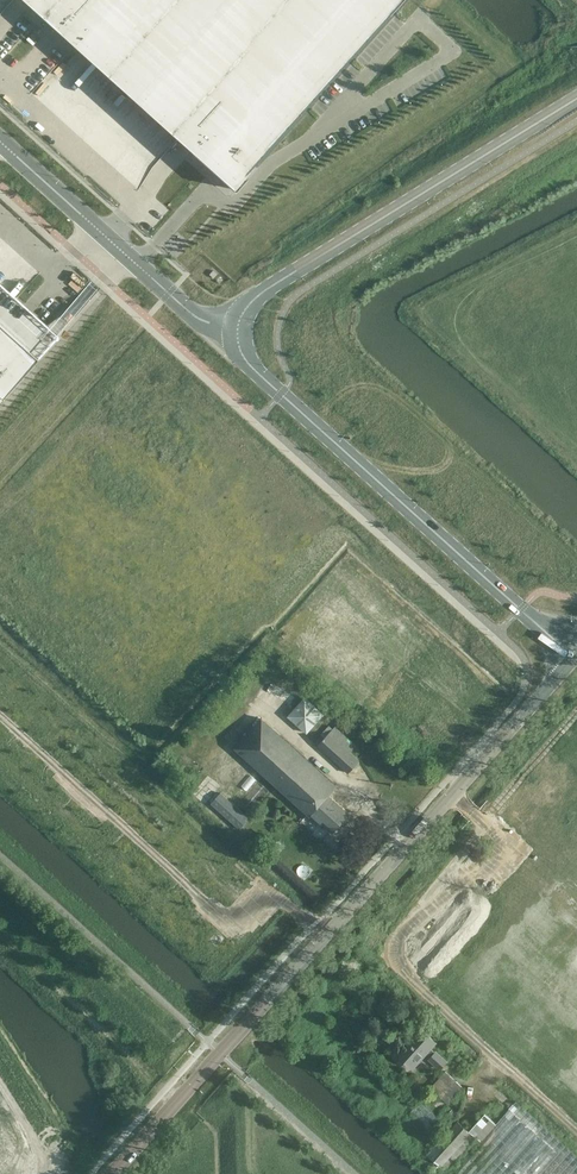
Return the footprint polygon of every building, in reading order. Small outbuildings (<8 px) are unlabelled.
[(404,0),(24,0),(74,45),(178,138),(205,163),(234,189),(252,170),(252,169),(404,0)] [(37,357),(56,336),(0,286),(0,324),(37,357)] [(37,357),(0,324),(0,398),(37,357)] [(307,733),(325,713),(305,695),(287,715),(307,733)] [(234,748),(237,750),(310,816),(312,813),(332,831),(348,813),(328,795),(336,785),(261,718),(234,748)] [(336,726),(333,728),(329,725),(321,734),(325,737),(318,745),(347,773),(358,761),(350,753),(357,745),(336,726)] [(238,829),(247,819),(217,792),(208,801),(238,829)] [(419,1028),(399,1050),(395,1054),(412,1069),(427,1052),(431,1056),(429,1058),(441,1068),(447,1061),(431,1048),(435,1043),(419,1028)] [(447,1097),(457,1086),(446,1076),(436,1088),(447,1097)] [(469,1130),(458,1120),(427,1154),(428,1154),(422,1160),(436,1172),(441,1166),(448,1171),(469,1147),(473,1142),(477,1145),(451,1173),(576,1173),(576,1155),(517,1101),(497,1123),(485,1113),(469,1130)]
